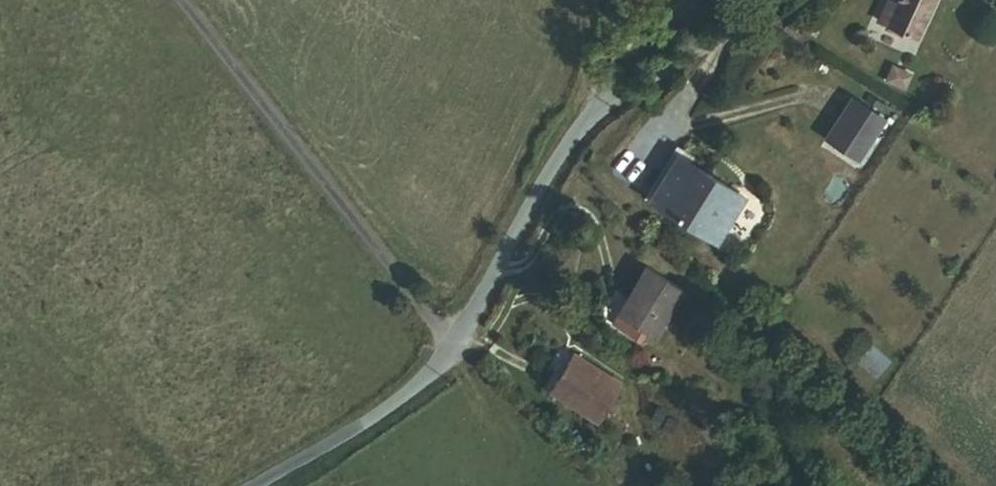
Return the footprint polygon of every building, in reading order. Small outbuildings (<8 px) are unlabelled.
[(940,0),(893,0),(893,2),(888,1),(879,22),(924,39),(940,0)] [(853,164),(879,125),(847,104),(821,143),(853,164)] [(664,218),(711,257),(749,211),(702,172),(664,218)] [(658,321),(693,283),(658,251),(623,289),(658,321)] [(592,405),(617,369),(565,333),(551,354),(563,363),(553,378),(592,405)] [(857,362),(875,377),(889,361),(870,346),(857,362)]
